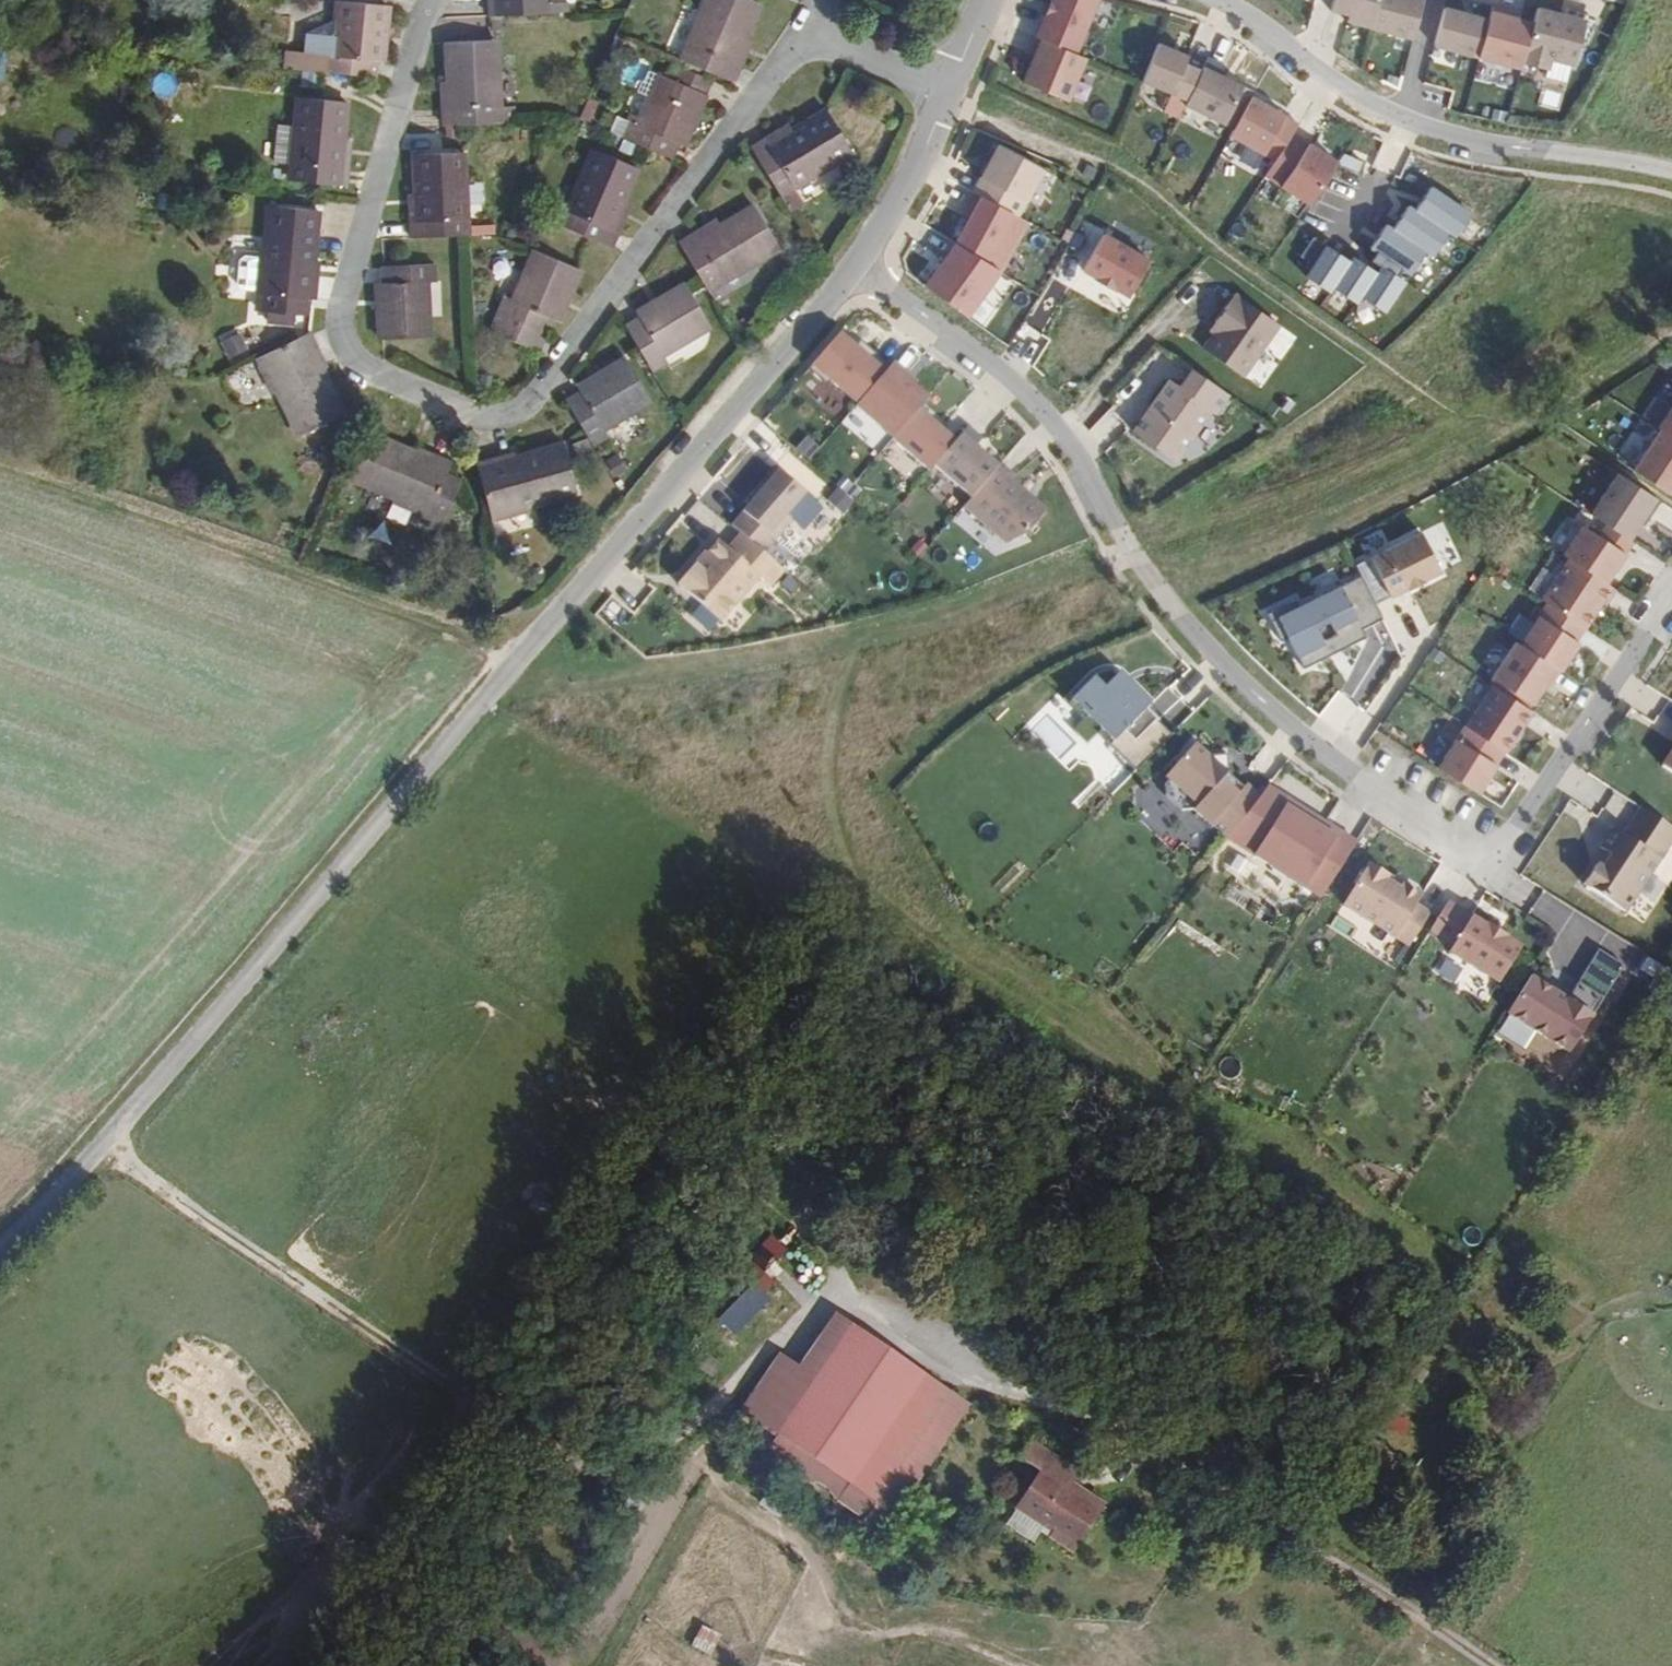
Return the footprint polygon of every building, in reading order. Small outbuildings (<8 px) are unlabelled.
[(546,0),(489,0),(490,16),(547,14),(546,0)] [(758,0),(705,0),(682,56),(734,77),(740,63),(733,61),(758,0)] [(1033,38),(1032,38),(1079,58),(1104,0),(1049,0),(1033,38)] [(1331,18),(1372,26),(1378,0),(1334,0),(1331,18)] [(1372,26),(1370,38),(1415,48),(1425,0),(1378,0),(1372,26)] [(388,65),(393,5),(349,1),(344,59),(336,58),(335,78),(380,83),(382,65),(388,65)] [(1481,17),(1441,9),(1432,53),(1472,61),(1481,17)] [(1581,19),(1535,9),(1524,61),(1570,71),(1581,19)] [(1530,24),(1487,15),(1477,64),(1520,73),(1530,24)] [(1079,58),(1032,38),(1026,55),(1031,57),(1020,83),(1064,102),(1070,105),(1088,61),(1079,58)] [(1194,60),(1154,44),(1139,82),(1169,94),(1179,98),(1194,60)] [(504,127),(500,47),(451,50),(455,115),(447,115),(448,130),(504,127)] [(1248,92),(1201,71),(1183,111),(1229,133),(1248,92)] [(684,151),(706,96),(661,78),(639,131),(630,127),(624,142),(671,161),(678,148),(684,151)] [(345,169),(350,103),(302,100),(296,183),(351,186),(352,169),(345,169)] [(1292,118),(1252,100),(1232,145),(1271,163),(1292,118)] [(782,198),(853,152),(827,112),(791,134),(787,127),(752,148),(782,198)] [(1335,163),(1289,134),(1271,163),(1262,177),(1306,204),(1335,163)] [(1047,173),(998,149),(976,192),(1026,217),(1047,173)] [(613,226),(638,170),(592,150),(561,221),(615,245),(622,229),(613,226)] [(477,242),(472,157),(422,160),(426,226),(418,226),(419,243),(477,242)] [(1094,170),(1085,165),(1080,175),(1090,179),(1094,170)] [(1450,236),(1466,212),(1423,185),(1409,207),(1402,203),(1384,229),(1377,224),(1364,246),(1403,271),(1420,246),(1428,252),(1442,231),(1450,236)] [(1015,218),(983,201),(959,248),(991,265),(1015,218)] [(315,273),(319,211),(270,208),(267,258),(263,257),(260,292),(267,292),(265,313),(303,316),(305,298),(319,299),(321,273),(315,273)] [(709,293),(779,249),(753,208),(718,230),(713,223),(679,246),(709,293)] [(1152,261),(1104,236),(1084,275),(1132,300),(1152,261)] [(1378,311),(1397,281),(1374,266),(1371,270),(1347,255),(1342,259),(1317,243),(1296,275),(1324,293),(1328,287),(1353,303),(1357,297),(1378,311)] [(1003,278),(956,249),(926,291),(970,323),(1003,278)] [(561,325),(579,271),(530,253),(512,308),(502,305),(496,321),(550,340),(555,323),(561,325)] [(439,346),(436,292),(448,291),(447,275),(394,278),(395,294),(387,294),(390,349),(439,346)] [(711,329),(688,286),(638,312),(641,319),(626,327),(651,374),(667,367),(661,356),(711,329)] [(1281,326),(1234,297),(1225,311),(1228,312),(1222,322),(1220,320),(1212,333),(1215,334),(1203,354),(1248,381),(1281,326)] [(875,393),(888,377),(840,336),(811,370),(859,411),(875,393)] [(350,421),(321,366),(326,363),(314,339),(263,365),(279,398),(285,395),(309,442),(350,421)] [(604,430),(651,400),(625,359),(578,390),(582,395),(567,404),(595,448),(610,438),(604,430)] [(857,412),(898,447),(924,417),(934,405),(894,370),(888,377),(875,393),(859,411),(857,412)] [(1173,385),(1136,437),(1177,465),(1212,415),(1217,418),(1231,399),(1196,375),(1194,373),(1181,391),(1173,385)] [(1656,428),(1671,439),(1671,404),(1656,428)] [(933,472),(957,445),(924,417),(898,447),(896,449),(929,477),(933,472)] [(456,478),(460,468),(437,458),(434,463),(358,431),(340,476),(405,503),(403,507),(438,522),(434,532),(451,538),(473,486),(456,478)] [(1660,431),(1634,472),(1671,496),(1671,494),(1671,439),(1660,431)] [(1000,471),(963,438),(957,445),(933,472),(971,504),(1000,471)] [(584,486),(571,443),(512,460),(511,456),(484,463),(500,520),(537,509),(535,500),(584,486)] [(809,498),(776,470),(730,526),(767,557),(794,525),(789,522),(809,498)] [(1014,481),(1001,470),(1000,471),(971,504),(969,507),(1012,544),(1027,540),(1047,516),(1011,485),(1014,481)] [(1616,474),(1589,515),(1627,540),(1637,524),(1642,527),(1658,502),(1616,474)] [(1581,526),(1561,556),(1605,584),(1632,543),(1627,540),(1604,525),(1597,536),(1581,526)] [(1449,526),(1426,528),(1428,546),(1439,545),(1439,554),(1452,552),(1449,526)] [(1419,533),(1353,565),(1373,605),(1406,589),(1406,590),(1422,582),(1421,581),(1439,572),(1419,533)] [(706,557),(680,587),(723,625),(762,582),(773,591),(786,575),(744,538),(731,553),(721,545),(709,558),(706,557)] [(1605,584),(1567,560),(1540,601),(1582,628),(1599,602),(1603,606),(1614,590),(1605,584)] [(1319,590),(1340,581),(1334,569),(1313,578),(1319,590)] [(1292,601),(1265,614),(1279,642),(1286,638),(1302,670),(1364,638),(1360,630),(1381,619),(1373,605),(1359,576),(1297,608),(1292,601)] [(1582,628),(1546,604),(1519,646),(1559,672),(1577,643),(1574,642),(1582,628)] [(1514,643),(1487,684),(1527,710),(1544,684),(1549,686),(1559,672),(1519,646),(1514,643)] [(1174,738),(1150,716),(1154,711),(1119,674),(1103,689),(1094,680),(1071,703),(1079,712),(1078,713),(1093,726),(1115,750),(1114,751),(1140,774),(1174,738)] [(1491,686),(1464,728),(1505,754),(1514,739),(1512,738),(1520,726),(1522,727),(1532,713),(1527,710),(1491,686)] [(1214,761),(1194,744),(1163,779),(1167,782),(1165,785),(1164,798),(1182,812),(1194,809),(1212,823),(1227,835),(1259,793),(1245,782),(1242,785),(1228,775),(1228,760),(1214,761)] [(1498,768),(1458,744),(1439,775),(1479,799),(1498,768)] [(1354,843),(1266,788),(1227,835),(1319,898),(1354,843)] [(1582,885),(1624,912),(1671,838),(1671,830),(1640,809),(1622,836),(1611,828),(1602,842),(1607,846),(1582,885)] [(1428,899),(1368,866),(1343,913),(1403,945),(1423,908),(1428,899)] [(1519,949),(1446,904),(1429,931),(1452,946),(1448,953),(1497,984),(1519,949)] [(1435,914),(1423,908),(1403,945),(1414,951),(1435,914)] [(1565,1000),(1528,977),(1505,1014),(1569,1053),(1622,967),(1596,951),(1565,1000)] [(771,1231),(742,1263),(757,1277),(719,1318),(735,1333),(780,1284),(766,1271),(788,1247),(771,1231)] [(886,1513),(955,1402),(834,1326),(766,1438),(886,1513)] [(1065,1471),(1014,1439),(1003,1458),(1026,1472),(1053,1490),(1065,1471)] [(1057,1555),(1091,1502),(1068,1488),(1063,1496),(1053,1490),(1026,1472),(1001,1511),(1039,1535),(1036,1542),(1057,1555)] [(700,1631),(692,1647),(713,1656),(721,1640),(700,1631)]
